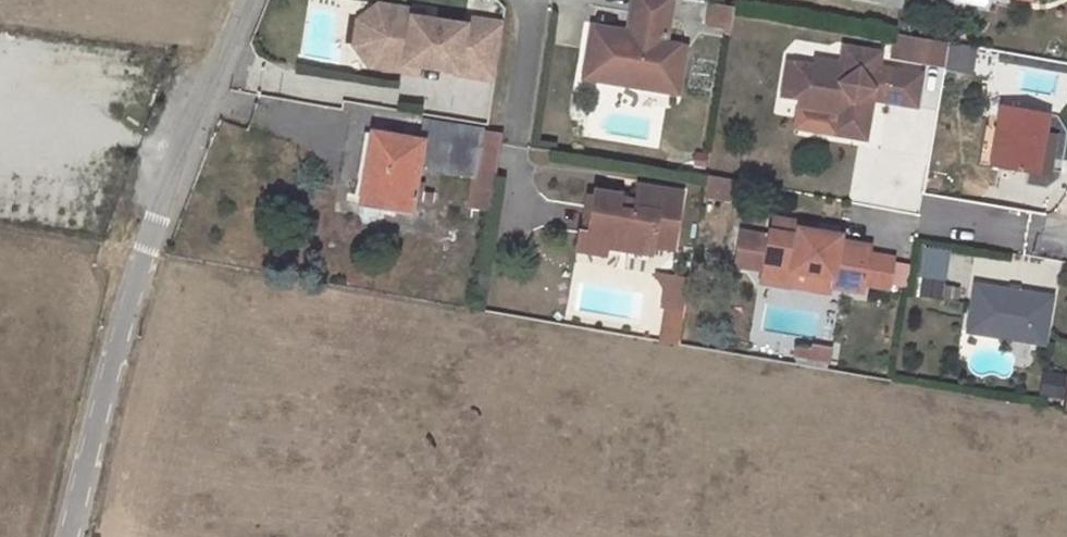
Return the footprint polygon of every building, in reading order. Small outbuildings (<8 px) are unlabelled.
[(627,10),(665,17),(668,0),(629,0),(627,10)] [(726,30),(729,5),(707,2),(703,25),(726,30)] [(499,23),(377,3),(354,15),(347,43),(363,63),(490,82),(499,23)] [(594,67),(603,80),(673,92),(681,46),(660,42),(665,17),(627,10),(624,32),(622,41),(614,39),(616,30),(588,25),(584,48),(591,49),(596,55),(594,67)] [(622,41),(624,32),(616,30),(614,39),(622,41)] [(976,48),(948,43),(945,61),(974,66),(976,48)] [(591,49),(584,48),(579,76),(603,80),(594,67),(596,55),(591,49)] [(871,99),(914,106),(919,76),(876,68),(878,53),(842,48),(839,65),(813,61),(812,67),(786,63),(781,96),(799,100),(797,110),(815,114),(821,109),(836,111),(846,125),(844,136),(863,140),(867,120),(857,106),(867,98),(871,99)] [(857,106),(867,120),(871,99),(867,98),(857,106)] [(254,133),(290,132),(290,102),(254,102),(254,133)] [(1001,107),(990,166),(1036,174),(1047,115),(1001,107)] [(835,117),(832,134),(844,136),(846,125),(836,111),(821,109),(815,114),(835,117)] [(420,142),(371,133),(360,203),(409,211),(411,200),(418,201),(421,184),(414,183),(416,172),(423,173),(425,166),(473,174),(480,133),(481,130),(424,119),(420,142)] [(480,133),(473,174),(495,178),(502,133),(481,130),(480,133)] [(701,198),(732,203),(735,183),(703,178),(701,198)] [(635,203),(594,195),(587,234),(606,237),(604,246),(650,254),(651,246),(671,250),(679,194),(637,187),(635,203)] [(768,231),(795,236),(796,229),(802,230),(803,223),(771,217),(768,231)] [(807,274),(831,279),(829,286),(861,291),(862,283),(867,254),(869,246),(838,240),(838,236),(802,230),(796,229),(795,236),(768,231),(759,282),(788,287),(789,284),(791,271),(807,274)] [(577,249),(648,261),(650,254),(604,246),(606,237),(587,234),(579,233),(577,249)] [(887,287),(892,258),(867,254),(862,283),(887,287)] [(805,287),(807,274),(791,271),(789,284),(805,287)] [(658,273),(656,342),(678,342),(679,273),(658,273)] [(1027,330),(1045,333),(1050,297),(975,285),(967,331),(1025,341),(1027,330)] [(1025,341),(1043,344),(1045,333),(1027,330),(1025,341)]
